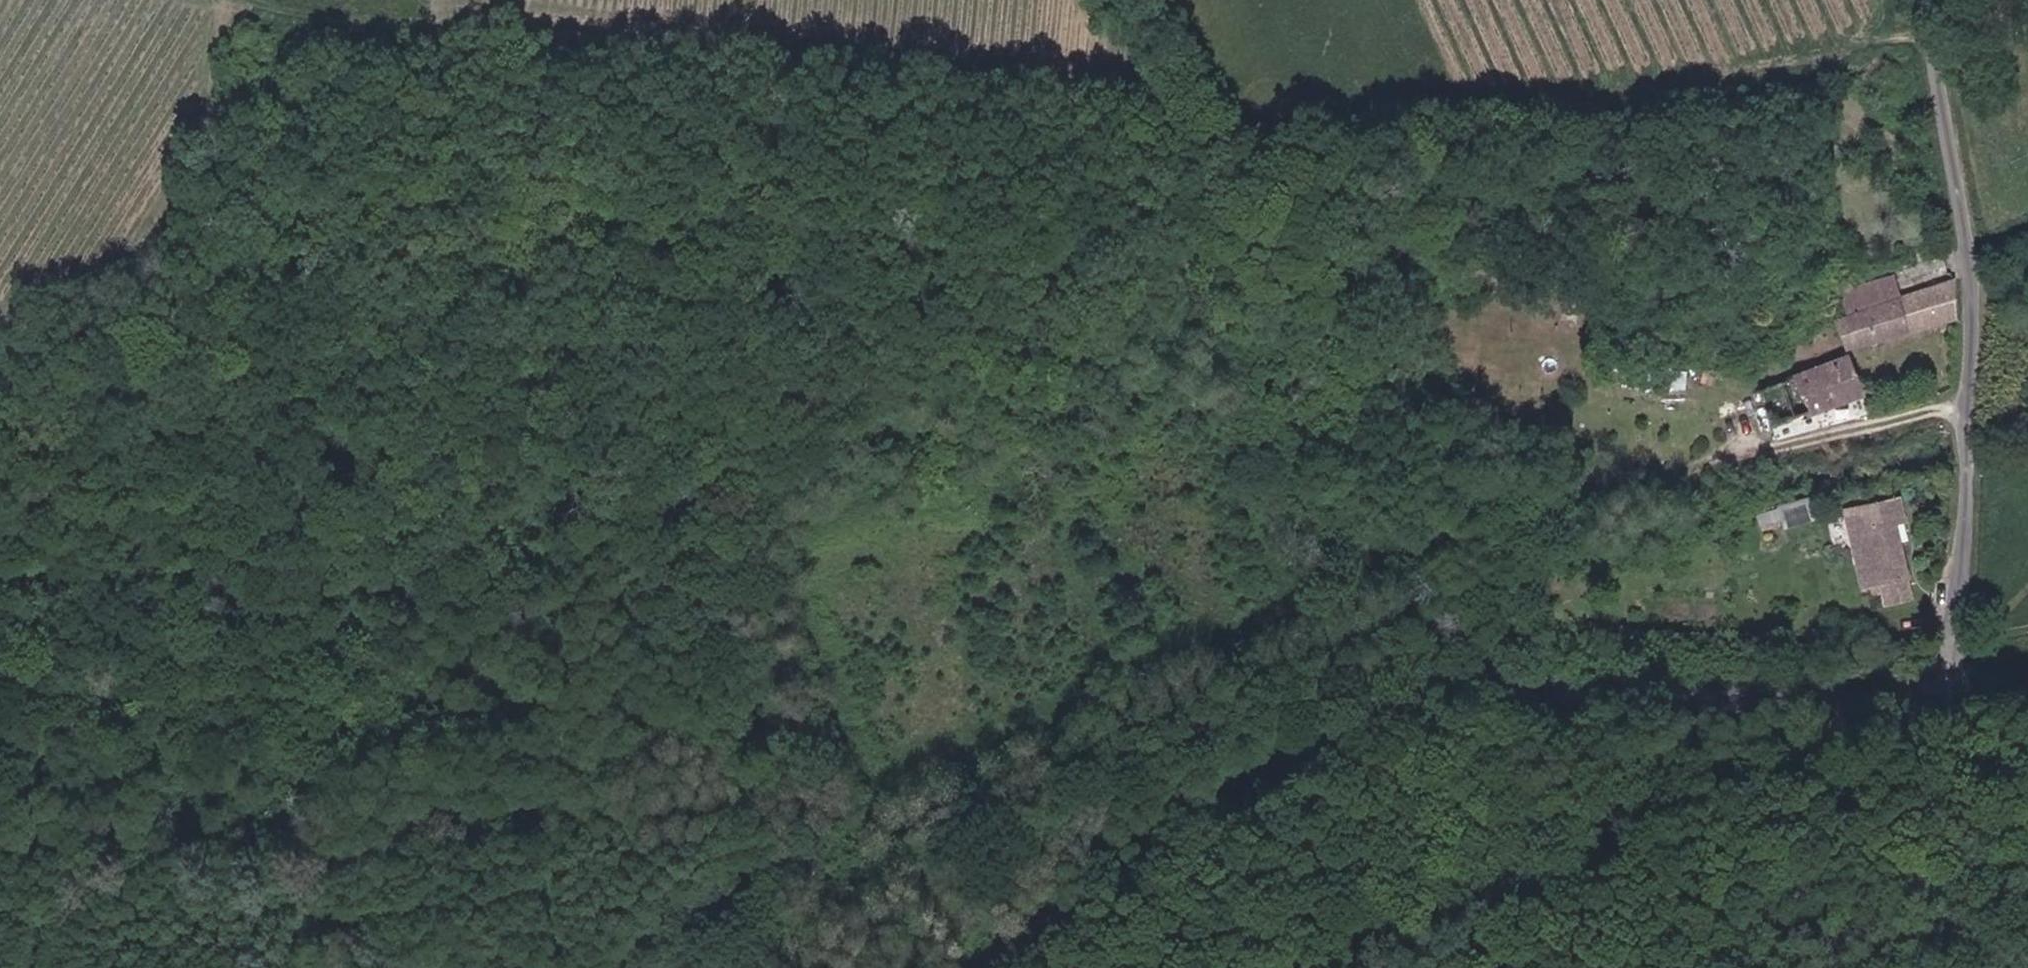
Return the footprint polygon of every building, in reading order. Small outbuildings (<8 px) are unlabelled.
[(1837,290),(1839,312),(1894,296),(1887,275),(1837,290)] [(1954,318),(1950,279),(1894,296),(1839,312),(1832,314),(1839,335),(1853,331),(1857,345),(1954,318)] [(1864,400),(1847,361),(1792,384),(1812,422),(1864,400)] [(1655,384),(1688,387),(1690,368),(1656,365),(1655,384)] [(1758,508),(1762,530),(1818,519),(1813,497),(1758,508)] [(1847,514),(1866,591),(1906,582),(1891,525),(1900,523),(1895,503),(1847,514)]
